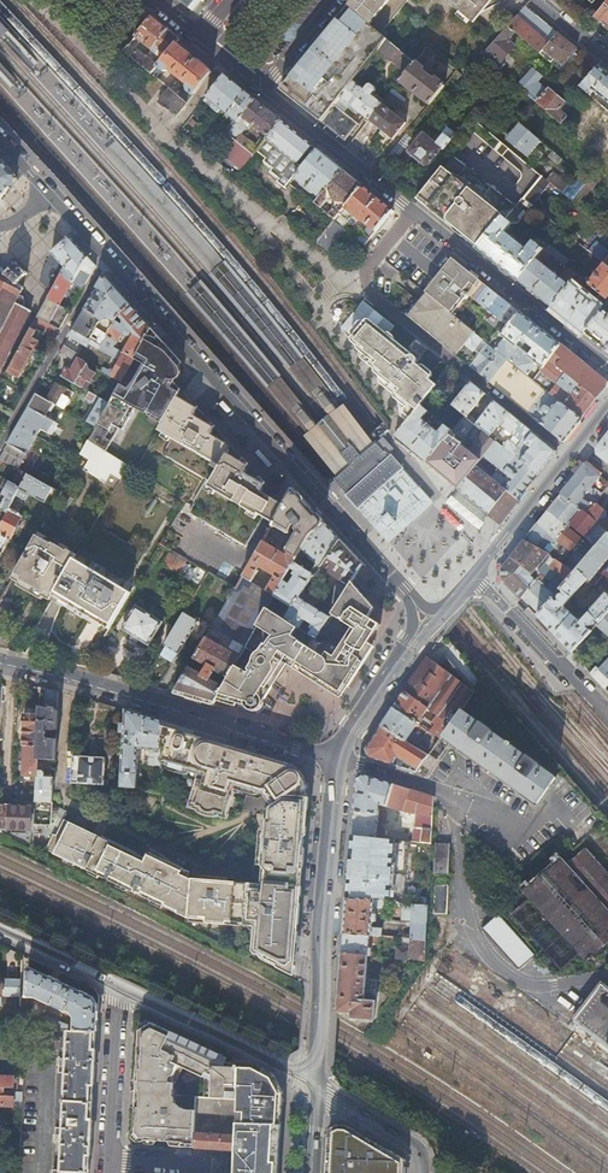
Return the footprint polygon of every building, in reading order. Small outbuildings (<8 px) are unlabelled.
[(201,0),(178,0),(192,11),(201,0)] [(348,6),(379,34),(403,6),(399,3),(401,0),(352,0),(348,6)] [(470,20),(488,0),(445,0),(470,20)] [(596,18),(607,28),(607,3),(596,18)] [(386,40),(379,34),(348,6),(280,88),(309,112),(320,121),(334,104),(339,98),(352,81),(377,50),(386,40)] [(515,33),(551,63),(556,58),(564,65),(576,50),(577,49),(557,32),(526,7),(508,27),(515,33)] [(176,43),(188,53),(192,48),(172,32),(151,15),(123,49),(122,51),(151,73),(157,66),(176,43)] [(12,35),(9,32),(0,22),(0,45),(12,35)] [(515,33),(508,27),(507,26),(486,51),(481,57),(498,72),(505,64),(502,62),(515,47),(508,41),(515,33)] [(406,73),(414,63),(386,40),(377,50),(406,73)] [(211,71),(198,60),(188,53),(176,43),(157,66),(162,70),(168,70),(169,69),(187,84),(187,85),(188,90),(193,94),(211,71)] [(560,70),(555,75),(561,79),(581,55),(576,50),(564,65),(560,70)] [(466,74),(480,56),(476,53),(466,66),(466,74)] [(556,58),(551,63),(560,70),(564,65),(556,58)] [(428,104),(443,86),(444,85),(435,78),(433,80),(423,72),(424,69),(415,62),(414,63),(406,73),(399,81),(428,104)] [(598,66),(580,87),(590,95),(594,91),(607,102),(607,74),(598,66)] [(516,86),(537,104),(561,124),(567,117),(559,110),(564,103),(548,89),(547,90),(537,82),(542,76),(532,68),(525,75),(516,86)] [(443,86),(451,92),(464,76),(456,70),(456,71),(444,85),(443,86)] [(232,80),(224,74),(204,100),(220,113),(221,113),(222,113),(223,113),(224,113),(224,112),(225,112),(225,111),(226,112),(224,115),(227,117),(229,114),(233,118),(229,122),(234,126),(255,98),(247,92),(232,80)] [(339,98),(368,120),(381,104),(371,95),(374,90),(374,87),(369,83),(366,84),(362,89),(352,81),(339,98)] [(187,101),(169,88),(163,95),(158,102),(176,116),(187,101)] [(405,99),(393,89),(383,101),(396,111),(405,99)] [(267,108),(255,98),(234,126),(228,133),(229,134),(238,142),(253,153),(256,150),(258,147),(241,132),(246,125),(247,125),(250,122),(267,136),(281,119),(267,108)] [(320,121),(344,141),(358,124),(334,104),(320,121)] [(381,104),(368,120),(392,139),(405,123),(381,104)] [(588,146),(594,151),(607,134),(607,120),(606,122),(599,117),(586,133),(593,139),(588,146)] [(290,127),(281,119),(267,136),(258,147),(256,150),(265,156),(262,159),(271,166),(269,169),(278,177),(276,180),(283,185),(282,187),(283,188),(288,182),(290,183),(295,177),(299,172),(294,168),(313,145),(290,127)] [(527,156),(541,140),(520,123),(507,139),(527,156)] [(407,151),(426,166),(441,148),(442,149),(451,139),(455,133),(445,124),(440,130),(443,132),(434,142),(421,132),(407,151)] [(222,142),(220,144),(245,164),(253,153),(238,142),(229,134),(222,142)] [(299,172),(295,177),(302,183),(301,184),(301,185),(311,193),(313,193),(314,192),(320,198),(343,170),(329,158),(317,149),(299,172)] [(531,203),(524,197),(523,197),(506,218),(493,208),(503,196),(452,155),(417,198),(444,221),(448,220),(450,218),(454,220),(457,223),(455,226),(455,229),(476,247),(501,216),(511,224),(518,222),(533,204),(531,203)] [(18,177),(5,164),(0,158),(0,198),(18,177)] [(320,198),(315,204),(321,208),(328,200),(332,199),(336,203),(332,208),(335,209),(330,216),(334,219),(362,184),(352,176),(343,170),(320,198)] [(524,197),(531,203),(542,189),(543,189),(549,181),(542,175),(524,197)] [(334,219),(316,241),(328,251),(346,229),(343,227),(349,220),(346,218),(350,214),(354,213),(367,223),(367,228),(366,228),(363,231),(360,229),(355,236),(354,235),(349,242),(360,251),(365,244),(364,244),(392,209),(376,197),(362,184),(334,219)] [(517,279),(543,248),(533,240),(525,249),(504,232),(511,224),(501,216),(476,247),(496,262),(517,279)] [(551,237),(560,227),(554,222),(541,239),(546,244),(551,237)] [(72,283),(73,284),(88,257),(70,235),(51,252),(42,279),(52,288),(60,273),(72,283)] [(543,248),(546,244),(541,239),(537,236),(533,240),(543,248)] [(574,256),(551,237),(546,244),(543,248),(550,254),(565,267),(574,256)] [(588,249),(604,263),(607,258),(607,249),(596,239),(588,249)] [(535,293),(550,306),(568,284),(542,263),(550,254),(543,248),(517,279),(535,293)] [(83,289),(96,265),(88,257),(73,284),(83,289)] [(452,257),(424,290),(442,305),(453,314),(469,295),(476,300),(508,326),(520,311),(502,297),(488,285),(466,268),(452,257)] [(31,310),(24,306),(25,303),(23,297),(19,295),(23,287),(18,282),(26,274),(27,274),(28,273),(27,272),(28,271),(26,270),(25,271),(17,263),(18,262),(17,261),(16,261),(15,261),(14,262),(14,263),(6,271),(1,266),(0,267),(0,372),(31,310)] [(212,274),(211,275),(329,417),(331,415),(313,394),(319,389),(337,410),(342,406),(343,405),(226,263),(225,263),(212,274)] [(604,263),(587,284),(606,299),(607,297),(607,266),(604,263)] [(58,327),(60,329),(70,310),(60,304),(72,283),(60,273),(52,288),(37,317),(58,327)] [(122,313),(131,305),(104,274),(91,297),(73,329),(86,337),(90,339),(95,330),(94,330),(100,319),(103,321),(105,318),(109,317),(116,322),(122,313)] [(568,320),(582,332),(601,308),(594,302),(592,304),(589,301),(591,299),(589,297),(587,300),(576,291),(584,282),(576,275),(568,284),(550,306),(568,320)] [(298,401),(319,426),(322,423),(201,281),(186,294),(307,436),(313,431),(292,406),(298,401)] [(442,305),(424,290),(406,314),(423,328),(444,345),(456,355),(474,332),(460,320),(460,319),(453,314),(442,305)] [(607,300),(601,308),(582,332),(595,342),(607,352),(607,301),(607,300)] [(146,338),(152,328),(140,315),(131,305),(122,313),(116,322),(109,334),(108,335),(118,341),(124,331),(125,333),(127,334),(128,334),(130,334),(132,333),(133,331),(134,332),(123,351),(135,358),(146,338)] [(506,358),(527,374),(536,363),(542,368),(560,344),(520,311),(508,326),(502,334),(505,337),(495,349),(498,352),(498,351),(506,358)] [(52,338),(58,327),(37,317),(4,380),(14,385),(18,378),(19,378),(22,372),(23,373),(44,334),(52,338)] [(402,416),(407,420),(420,404),(421,405),(433,390),(434,388),(411,369),(418,360),(416,356),(414,355),(412,355),(411,354),(412,353),(369,319),(366,319),(355,332),(351,338),(351,341),(357,346),(357,349),(363,353),(372,360),(369,363),(375,368),(375,372),(392,383),(388,389),(394,394),(395,397),(400,402),(402,416)] [(163,420),(181,388),(178,384),(181,380),(182,379),(182,377),(183,374),(183,371),(182,369),(176,363),(180,360),(158,336),(152,328),(146,338),(135,358),(122,381),(111,402),(97,426),(89,440),(106,451),(120,428),(125,419),(128,421),(137,406),(163,420)] [(108,335),(109,334),(100,328),(93,340),(102,346),(108,335)] [(86,337),(73,329),(67,339),(71,340),(72,338),(83,344),(86,337)] [(474,332),(456,355),(488,381),(506,358),(498,351),(498,352),(495,349),(492,347),(474,332)] [(521,348),(526,342),(521,338),(516,345),(521,348)] [(571,352),(560,344),(542,368),(539,371),(553,382),(552,384),(555,386),(556,384),(563,389),(566,386),(573,392),(572,394),(569,391),(565,396),(563,395),(558,401),(580,419),(605,387),(606,384),(607,381),(571,352)] [(72,360),(77,352),(64,345),(59,353),(72,360)] [(122,381),(135,358),(123,351),(118,348),(114,355),(120,359),(114,369),(112,368),(108,369),(105,367),(102,371),(122,381)] [(61,375),(87,389),(96,371),(90,367),(87,362),(78,357),(74,363),(71,362),(68,368),(66,367),(61,375)] [(533,381),(534,380),(533,379),(527,374),(506,358),(488,381),(536,420),(563,441),(580,419),(558,401),(533,381)] [(484,393),(469,381),(456,398),(451,404),(450,405),(463,415),(464,414),(489,436),(508,412),(493,400),(477,420),(468,413),(484,393)] [(47,398),(56,403),(65,408),(74,391),(57,382),(47,398)] [(275,522),(285,505),(252,468),(224,437),(203,413),(181,388),(163,420),(157,430),(172,439),(163,454),(174,460),(201,476),(207,480),(194,501),(195,502),(190,512),(216,528),(247,546),(265,517),(275,522)] [(97,426),(111,402),(90,391),(86,397),(94,402),(84,419),(97,426)] [(18,425),(37,436),(41,429),(52,435),(59,423),(45,415),(48,409),(51,410),(56,403),(47,398),(37,392),(18,425)] [(303,439),(335,477),(338,474),(344,470),(347,466),(351,463),(341,451),(351,443),(361,455),(365,451),(369,448),(374,443),(377,442),(344,404),(343,405),(342,406),(337,410),(334,413),(331,415),(329,417),(319,426),(316,428),(313,431),(307,436),(306,437),(303,439)] [(406,421),(400,429),(396,435),(395,436),(401,441),(418,455),(427,462),(447,436),(451,430),(444,424),(438,432),(429,425),(431,422),(428,419),(425,422),(422,419),(428,411),(421,405),(420,404),(407,420),(406,421)] [(9,412),(0,407),(0,418),(5,420),(9,412)] [(545,443),(508,412),(489,436),(496,441),(537,475),(555,451),(545,443)] [(447,436),(427,462),(435,469),(459,488),(478,465),(496,441),(489,436),(464,414),(463,415),(456,425),(467,434),(459,446),(447,436)] [(123,430),(128,421),(125,419),(120,428),(123,430)] [(37,436),(18,425),(0,458),(0,459),(18,469),(37,436)] [(596,449),(597,454),(607,463),(607,434),(596,449)] [(120,480),(128,465),(106,451),(89,440),(82,454),(120,480)] [(344,470),(338,474),(335,477),(334,478),(341,486),(342,488),(343,489),(348,494),(351,498),(353,500),(354,503),(357,505),(358,504),(375,525),(388,540),(396,533),(402,528),(410,521),(417,515),(425,508),(430,504),(430,502),(430,501),(430,500),(428,497),(402,467),(397,461),(392,456),(392,457),(387,451),(382,446),(378,440),(377,442),(374,443),(369,448),(365,451),(361,455),(351,443),(341,451),(351,463),(347,466),(344,470)] [(537,475),(496,441),(478,465),(490,475),(498,465),(506,472),(504,474),(500,471),(498,470),(498,471),(497,470),(492,476),(519,498),(537,475)] [(562,493),(582,510),(586,513),(595,502),(607,486),(607,483),(607,482),(599,491),(595,488),(594,489),(591,487),(600,476),(584,464),(574,476),(562,493)] [(478,465),(459,488),(488,512),(500,522),(519,498),(492,476),(490,475),(478,465)] [(21,487),(28,474),(21,470),(14,483),(21,487)] [(341,486),(334,478),(330,482),(338,491),(342,488),(341,486)] [(7,513),(9,510),(21,487),(14,483),(6,479),(0,490),(0,510),(7,513)] [(45,499),(54,503),(60,492),(51,487),(45,499)] [(284,582),(291,570),(295,563),(302,552),(313,534),(325,522),(315,511),(294,488),(285,505),(275,522),(272,526),(275,528),(275,527),(288,533),(290,532),(294,525),(297,526),(296,528),(297,531),(287,549),(287,553),(286,556),(279,552),(278,549),(264,540),(243,577),(253,582),(259,572),(258,572),(260,568),(264,566),(266,567),(265,569),(265,570),(271,574),(273,573),(274,572),(275,572),(276,577),(273,580),(267,590),(275,595),(276,596),(284,582)] [(459,488),(453,496),(482,520),(488,512),(459,488)] [(555,501),(547,511),(568,528),(582,510),(562,493),(555,501)] [(607,516),(607,511),(595,502),(586,513),(596,521),(607,531),(607,516)] [(3,545),(6,538),(9,540),(22,516),(9,510),(7,513),(1,525),(0,527),(0,550),(3,545)] [(584,535),(596,521),(586,513),(582,510),(568,528),(578,536),(581,532),(584,535)] [(565,545),(573,551),(585,536),(584,535),(581,532),(578,536),(568,528),(547,511),(542,517),(537,524),(565,545)] [(596,545),(607,532),(607,531),(596,521),(584,535),(585,536),(594,543),(596,545)] [(302,562),(300,566),(314,575),(316,576),(341,539),(325,522),(313,534),(302,552),(312,562),(309,567),(302,562)] [(531,531),(524,539),(549,553),(548,555),(558,561),(561,557),(559,555),(565,545),(537,524),(531,531)] [(571,653),(580,643),(596,626),(607,612),(607,580),(607,579),(598,590),(604,596),(587,614),(583,620),(580,619),(566,609),(564,606),(569,600),(584,581),(587,583),(607,558),(607,533),(607,532),(596,545),(584,560),(577,568),(574,571),(562,586),(537,616),(554,633),(571,653)] [(573,551),(582,558),(594,543),(585,536),(573,551)] [(341,539),(316,576),(315,577),(322,582),(328,573),(339,580),(327,599),(336,605),(351,582),(362,564),(351,550),(341,539)] [(521,598),(537,616),(562,586),(574,571),(562,564),(558,561),(548,555),(549,553),(524,539),(519,547),(511,556),(533,573),(536,569),(543,560),(550,565),(549,566),(556,573),(551,579),(558,584),(554,589),(550,586),(547,589),(543,586),(545,583),(538,578),(536,580),(521,598)] [(582,558),(584,560),(596,545),(594,543),(582,558)] [(57,591),(70,567),(57,560),(57,559),(37,548),(24,571),(33,576),(32,577),(43,583),(44,583),(57,591)] [(179,573),(187,560),(171,551),(163,565),(179,573)] [(562,564),(574,571),(577,568),(584,560),(582,558),(573,551),(562,564)] [(511,588),(521,598),(536,580),(531,575),(533,573),(511,556),(506,562),(502,568),(502,578),(511,588)] [(110,627),(131,591),(75,558),(70,567),(57,591),(54,595),(110,627)] [(295,563),(291,570),(295,572),(293,575),(295,577),(290,585),(284,582),(276,596),(293,607),(286,618),(295,624),(300,616),(307,620),(304,624),(307,625),(304,630),(316,638),(330,616),(300,598),(314,575),(300,566),(295,563)] [(269,607),(275,595),(267,590),(253,582),(243,577),(236,589),(235,588),(206,638),(240,657),(269,607)] [(336,605),(330,616),(316,638),(317,638),(300,665),(320,676),(327,665),(353,681),(366,660),(370,654),(374,648),(368,645),(380,626),(369,618),(374,609),(351,582),(336,605)] [(583,620),(587,614),(569,600),(564,606),(566,609),(580,619),(583,620)] [(136,605),(122,629),(149,645),(163,622),(136,605)] [(295,624),(286,618),(269,607),(240,657),(229,676),(222,687),(216,697),(216,698),(242,705),(243,707),(245,710),(246,711),(249,713),(253,713),(256,712),(258,712),(259,710),(261,708),(262,706),(262,703),(286,665),(295,671),(299,664),(300,665),(317,638),(316,638),(304,630),(295,624)] [(596,626),(607,636),(607,612),(596,626)] [(197,621),(184,613),(164,645),(178,653),(197,621)] [(75,647),(85,652),(97,627),(87,622),(75,647)] [(229,676),(240,657),(206,638),(195,657),(206,664),(200,674),(189,668),(174,693),(212,704),(216,698),(216,697),(222,687),(210,680),(216,669),(229,676)] [(604,688),(607,684),(607,659),(599,669),(596,667),(591,673),(604,688)] [(320,676),(300,665),(299,664),(295,671),(340,701),(352,682),(353,681),(327,665),(320,676)] [(459,686),(461,683),(452,677),(439,674),(436,674),(421,665),(404,691),(428,708),(432,702),(448,713),(443,719),(450,724),(461,710),(458,708),(460,704),(461,705),(470,693),(459,686)] [(38,757),(54,758),(56,737),(48,736),(47,734),(47,727),(56,728),(58,708),(57,708),(58,690),(47,687),(46,705),(39,703),(39,714),(40,714),(38,745),(38,757)] [(443,735),(450,724),(443,719),(428,708),(404,691),(396,703),(393,707),(417,723),(422,716),(433,723),(434,722),(438,725),(432,733),(441,738),(443,735)] [(428,708),(443,719),(448,713),(432,702),(428,708)] [(417,723),(393,707),(384,721),(381,725),(406,740),(412,731),(422,738),(416,746),(429,754),(441,738),(432,733),(417,723)] [(160,764),(160,759),(163,719),(126,708),(121,785),(136,787),(138,746),(149,747),(149,763),(160,764)] [(538,803),(556,778),(538,765),(539,764),(528,755),(526,757),(510,746),(512,743),(508,740),(506,743),(490,731),(491,729),(481,721),(479,723),(461,710),(450,724),(443,735),(509,782),(538,803)] [(25,713),(24,744),(38,745),(40,714),(39,714),(25,713)] [(307,796),(308,791),(307,783),(306,777),(304,774),(298,767),(292,763),(288,761),(215,739),(207,737),(207,733),(163,719),(160,759),(168,760),(199,769),(193,792),(190,801),(200,803),(198,809),(201,811),(203,812),(205,813),(207,814),(209,814),(212,815),(214,815),(217,815),(218,809),(228,812),(234,790),(237,782),(260,789),(263,788),(267,795),(273,803),(287,794),(307,796)] [(406,740),(381,725),(377,731),(374,736),(365,749),(369,758),(416,773),(422,764),(429,755),(429,754),(416,746),(406,740)] [(38,745),(24,744),(23,775),(37,775),(37,769),(38,757),(38,745)] [(74,754),(72,781),(104,783),(106,756),(74,754)] [(429,755),(422,764),(429,770),(436,760),(429,755)] [(36,797),(36,800),(51,801),(52,796),(53,776),(44,775),(44,772),(42,769),(37,769),(37,775),(36,789),(36,797)] [(23,788),(36,789),(37,775),(23,775),(23,788)] [(430,814),(431,796),(362,775),(354,780),(350,835),(367,836),(375,837),(377,823),(384,824),(385,816),(377,815),(378,813),(376,805),(378,804),(403,812),(415,813),(430,814)] [(257,792),(260,789),(237,782),(234,790),(239,791),(240,788),(255,792),(257,792)] [(307,804),(307,796),(287,794),(273,803),(271,805),(269,817),(266,817),(262,863),(267,869),(266,885),(248,884),(249,882),(226,880),(224,879),(193,876),(193,877),(192,877),(191,878),(190,916),(207,918),(207,921),(227,923),(228,919),(245,921),(246,920),(259,921),(258,939),(254,939),(254,947),(254,949),(256,951),(257,952),(265,953),(264,956),(286,967),(293,967),(296,930),(307,804)] [(9,827),(10,805),(0,804),(0,827),(4,827),(9,827)] [(10,805),(9,827),(14,827),(27,828),(31,828),(32,805),(10,805)] [(429,830),(430,814),(415,813),(413,828),(421,829),(429,830)] [(191,878),(192,877),(181,872),(184,866),(158,854),(155,861),(103,836),(100,843),(90,838),(93,831),(65,817),(54,832),(57,833),(47,848),(166,905),(167,903),(179,909),(178,911),(190,916),(191,878)] [(429,842),(429,830),(421,829),(413,828),(412,840),(429,842)] [(103,836),(93,831),(90,838),(100,843),(103,836)] [(402,905),(406,840),(375,837),(367,836),(350,835),(345,899),(383,899),(393,899),(399,905),(402,905)] [(451,844),(435,843),(433,872),(449,873),(451,844)] [(561,968),(578,953),(588,964),(594,958),(592,956),(607,942),(607,875),(585,849),(567,865),(557,854),(551,859),(554,862),(529,885),(526,882),(520,887),(530,898),(512,915),(561,968)] [(448,885),(435,885),(433,913),(447,914),(448,885)] [(343,915),(342,932),(376,936),(379,936),(380,929),(370,929),(371,923),(374,923),(374,915),(371,915),(372,909),(378,909),(377,918),(381,919),(383,899),(345,899),(343,915)] [(402,905),(400,922),(410,923),(412,906),(402,905)] [(409,939),(424,940),(426,906),(412,906),(410,923),(409,939)] [(342,932),(340,954),(366,956),(368,957),(369,949),(366,949),(367,939),(370,939),(370,942),(376,943),(376,936),(342,932)] [(394,959),(411,960),(422,961),(424,940),(409,939),(408,949),(395,948),(394,959)] [(338,989),(336,1012),(350,1013),(350,1019),(372,1021),(374,1001),(362,999),(366,956),(340,954),(338,989)] [(97,1031),(98,1004),(93,996),(29,966),(27,996),(35,996),(67,1012),(68,1010),(71,1012),(75,1016),(74,1029),(96,1031),(97,1031)] [(601,984),(572,1021),(607,1049),(607,990),(601,984)] [(45,1028),(68,1029),(68,1024),(46,1014),(45,1028)] [(237,1098),(238,1070),(146,1028),(133,1037),(131,1079),(155,1080),(164,1080),(166,1054),(202,1071),(197,1085),(196,1096),(237,1098)] [(96,1031),(74,1029),(68,1029),(61,1172),(88,1172),(87,1171),(89,1171),(96,1031)] [(283,1091),(278,1081),(274,1073),(264,1068),(240,1066),(240,1055),(239,1054),(238,1070),(237,1098),(237,1113),(236,1134),(236,1148),(234,1172),(278,1172),(283,1091)] [(3,1090),(3,1086),(13,1086),(14,1076),(0,1075),(0,1089),(3,1090)] [(154,1098),(155,1080),(131,1079),(128,1140),(134,1146),(155,1147),(158,1098),(154,1098)] [(195,1110),(196,1096),(197,1085),(181,1083),(177,1148),(193,1149),(193,1146),(194,1132),(195,1110)] [(12,1105),(13,1095),(3,1095),(3,1090),(0,1089),(0,1105),(12,1105)] [(237,1113),(237,1098),(196,1096),(195,1110),(237,1113)] [(330,1130),(327,1166),(381,1169),(381,1145),(342,1122),(330,1130)] [(193,1146),(236,1148),(236,1134),(194,1132),(193,1146)] [(381,1145),(381,1169),(381,1172),(405,1172),(405,1160),(381,1145)]
